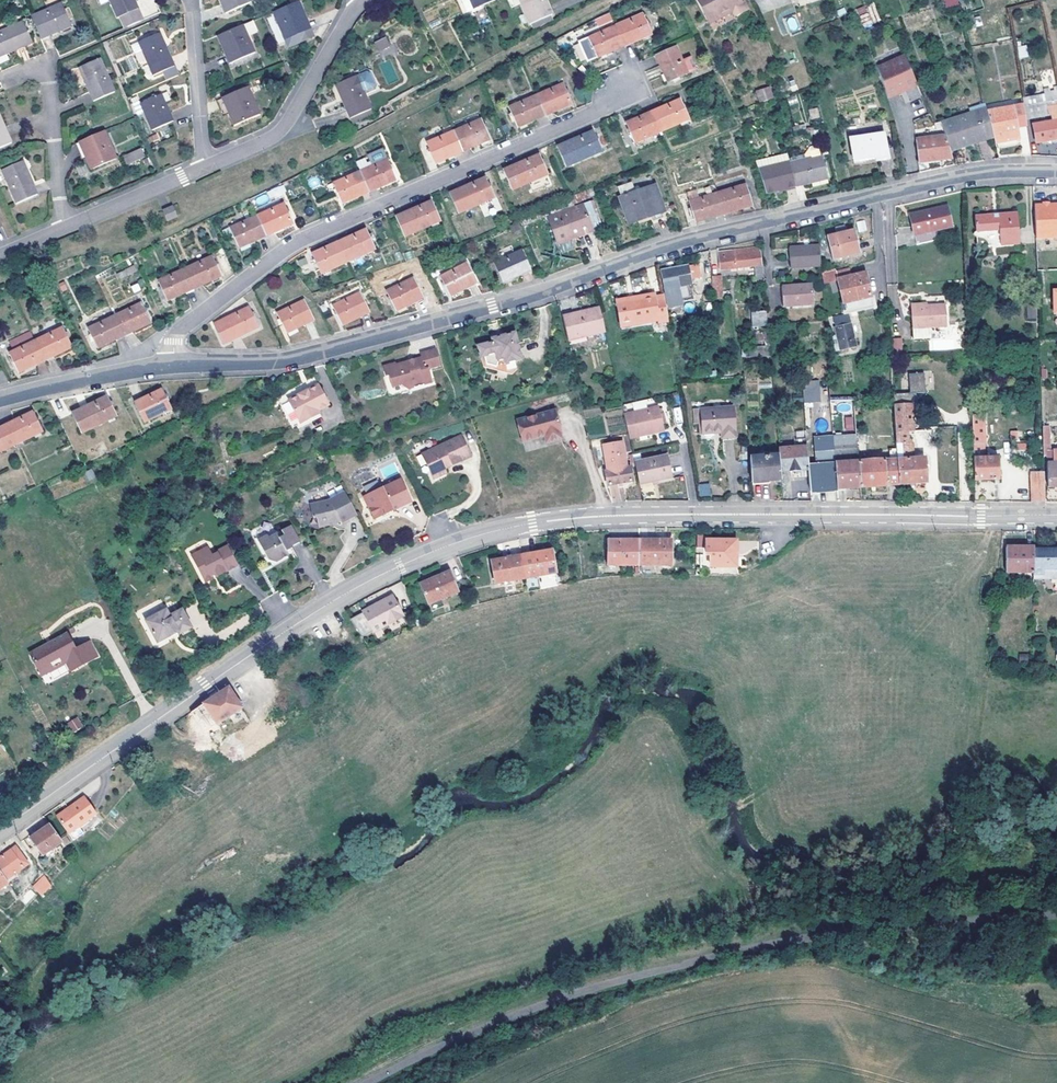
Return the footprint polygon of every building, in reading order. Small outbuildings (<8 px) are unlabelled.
[(117,18),(138,9),(134,0),(109,0),(117,18)] [(227,14),(231,12),(225,0),(221,0),(227,14)] [(251,0),(225,0),(231,12),(251,3),(252,2),(251,0)] [(473,9),(485,4),(495,0),(469,0),(473,9)] [(519,0),(510,0),(506,1),(510,9),(521,5),(519,0)] [(521,5),(529,25),(552,15),(546,0),(519,0),(521,5)] [(702,0),(698,0),(709,21),(712,19),(702,0)] [(723,12),(716,0),(702,0),(712,19),(723,12)] [(723,12),(731,9),(732,12),(734,16),(747,9),(743,2),(742,3),(740,0),(716,0),(723,12)] [(961,14),(984,7),(982,0),(956,0),(958,5),(961,14)] [(300,1),(290,5),(274,12),(290,46),(309,38),(306,31),(308,30),(301,15),(305,13),(300,1)] [(62,4),(32,16),(42,39),(71,26),(62,4)] [(868,5),(857,7),(861,28),(872,26),(868,5)] [(714,22),(725,16),(723,12),(712,19),(714,22)] [(301,15),(308,30),(312,29),(305,13),(301,15)] [(598,27),(613,22),(610,13),(594,18),(598,27)] [(642,14),(615,25),(624,46),(651,35),(642,14)] [(964,16),(972,44),(980,42),(978,30),(975,27),(971,14),(964,16)] [(267,17),(279,46),(285,43),(273,15),(267,17)] [(260,31),(255,21),(219,36),(224,49),(227,48),(234,63),(256,53),(248,36),(260,31)] [(0,32),(0,56),(32,43),(24,22),(0,32)] [(624,46),(615,25),(589,37),(578,41),(586,62),(597,57),(624,46)] [(314,35),(312,29),(308,30),(306,31),(309,38),(314,35)] [(160,33),(139,42),(153,76),(174,67),(160,33)] [(386,37),(375,43),(379,51),(389,46),(386,37)] [(1027,45),(1018,45),(1018,58),(1028,57),(1027,45)] [(676,46),(655,55),(661,69),(667,82),(687,73),(676,46)] [(109,47),(105,48),(123,89),(127,87),(109,47)] [(234,63),(227,48),(224,49),(230,64),(234,63)] [(875,64),(888,98),(905,92),(908,101),(922,96),(906,53),(875,64)] [(661,69),(655,55),(647,59),(653,73),(661,69)] [(100,59),(80,67),(94,101),(115,92),(100,59)] [(367,72),(356,76),(357,78),(366,75),(370,76),(374,85),(372,88),(363,92),(364,94),(374,90),(377,84),(372,74),(367,72)] [(335,85),(349,118),(370,109),(363,92),(372,88),(374,85),(370,76),(366,75),(357,78),(356,76),(335,85)] [(562,84),(536,95),(544,116),(560,109),(570,105),(562,84)] [(761,102),(775,98),(771,87),(757,91),(761,102)] [(248,88),(225,97),(233,114),(230,115),(234,126),(260,116),(248,88)] [(1023,99),(1024,104),(1026,118),(1056,113),(1056,93),(1023,99)] [(162,95),(140,104),(145,115),(152,130),(173,121),(162,95)] [(544,116),(536,95),(508,107),(517,128),(540,118),(544,116)] [(233,114),(225,97),(222,98),(230,115),(233,114)] [(670,104),(653,111),(662,132),(688,121),(679,100),(670,104)] [(145,115),(140,104),(140,101),(133,104),(139,117),(145,115)] [(1026,118),(1024,104),(991,111),(995,139),(1019,134),(1017,125),(1027,123),(1026,118)] [(810,119),(819,117),(817,107),(809,109),(810,119)] [(370,109),(349,118),(351,123),(372,114),(370,109)] [(971,143),(993,136),(986,109),(940,123),(949,150),(960,147),(962,149),(971,146),(971,143)] [(662,132),(653,111),(641,117),(625,123),(634,144),(662,132)] [(12,144),(0,115),(0,148),(12,144)] [(480,119),(454,131),(463,152),(469,149),(489,140),(480,119)] [(1033,124),(1036,144),(1056,140),(1056,120),(1033,124)] [(918,162),(952,159),(949,150),(940,123),(935,125),(934,126),(934,137),(916,139),(918,162)] [(116,157),(105,131),(82,141),(89,156),(86,158),(91,170),(116,159),(116,157)] [(463,152),(454,131),(426,142),(435,163),(457,154),(463,152)] [(583,135),(557,146),(566,167),(601,152),(593,131),(583,135)] [(884,133),(851,138),(854,160),(866,159),(866,156),(876,155),(877,159),(888,157),(884,133)] [(1019,134),(995,139),(996,144),(1020,140),(1019,134)] [(971,146),(994,139),(993,136),(971,143),(971,146)] [(89,156),(82,141),(79,142),(86,158),(89,156)] [(142,147),(122,154),(126,164),(146,157),(142,147)] [(530,158),(504,170),(512,191),(547,176),(538,154),(530,158)] [(755,161),(758,169),(789,162),(787,154),(755,161)] [(822,154),(789,162),(795,186),(827,178),(822,154)] [(387,160),(360,171),(369,192),(378,188),(395,180),(389,166),(387,160)] [(23,161),(2,170),(16,204),(38,195),(23,161)] [(389,166),(395,180),(406,176),(400,162),(389,166)] [(789,162),(758,169),(765,194),(795,186),(789,162)] [(360,171),(333,183),(341,203),(363,194),(369,192),(360,171)] [(651,176),(617,188),(620,198),(654,187),(651,176)] [(475,182),(450,193),(458,214),(494,199),(485,178),(475,182)] [(745,185),(717,193),(723,215),(751,207),(745,185)] [(663,212),(654,187),(620,198),(628,223),(663,212)] [(723,215),(717,193),(688,201),(694,223),(723,215)] [(280,199),(255,211),(257,216),(282,204),(280,199)] [(421,205),(396,217),(404,237),(440,222),(431,201),(421,205)] [(582,205),(587,218),(598,215),(592,201),(582,205)] [(282,204),(257,216),(266,236),(273,233),(292,224),(283,204),(282,204)] [(549,217),(556,239),(573,233),(574,237),(592,230),(587,218),(582,205),(549,217)] [(1037,239),(1056,238),(1056,205),(1051,205),(1048,206),(1044,206),(1036,206),(1037,239)] [(178,218),(173,206),(162,211),(167,222),(178,218)] [(549,215),(546,206),(525,214),(529,223),(549,215)] [(947,207),(910,215),(916,243),(937,239),(936,230),(952,226),(947,207)] [(1017,213),(976,217),(977,231),(999,229),(1001,245),(1020,244),(1017,213)] [(266,236),(257,216),(230,227),(239,248),(259,239),(266,236)] [(837,234),(827,236),(832,260),(860,252),(854,229),(847,231),(845,224),(835,227),(837,234)] [(356,234),(339,242),(348,262),(374,250),(364,230),(356,234)] [(573,233),(556,239),(558,243),(574,237),(573,233)] [(348,262),(339,242),(327,247),(312,254),(321,274),(348,262)] [(791,268),(820,266),(819,245),(789,248),(791,268)] [(765,285),(764,264),(761,264),(760,248),(719,252),(720,269),(754,265),(756,285),(765,285)] [(521,250),(494,262),(503,283),(530,271),(521,250)] [(211,256),(185,268),(195,289),(204,285),(221,277),(211,256)] [(467,262),(440,276),(450,297),(477,283),(467,262)] [(125,270),(129,276),(137,271),(134,265),(125,270)] [(667,305),(679,302),(677,287),(691,284),(688,265),(661,270),(667,305)] [(699,276),(712,274),(711,266),(698,268),(699,276)] [(849,267),(840,269),(832,271),(823,273),(825,281),(837,279),(838,280),(852,277),(850,268),(849,267)] [(195,289),(185,268),(158,281),(168,302),(189,292),(195,289)] [(121,280),(129,276),(125,270),(118,274),(121,280)] [(841,303),(843,313),(874,305),(872,299),(866,276),(865,274),(852,277),(838,280),(844,303),(841,303)] [(413,277),(386,291),(395,311),(422,298),(413,277)] [(713,291),(713,292),(721,291),(720,278),(712,278),(713,291)] [(694,300),(691,284),(677,287),(679,302),(694,300)] [(783,307),(813,304),(812,284),(781,287),(783,307)] [(359,292),(332,306),(342,326),(369,312),(359,292)] [(659,323),(668,321),(663,295),(654,297),(653,294),(616,301),(620,327),(659,320),(659,323)] [(304,300),(277,313),(287,333),(314,321),(304,300)] [(141,303),(115,315),(124,335),(129,333),(151,323),(141,303)] [(945,305),(911,306),(913,340),(931,339),(930,328),(947,327),(945,305)] [(1036,319),(1038,306),(1028,305),(1026,317),(1036,319)] [(249,307),(214,323),(224,343),(258,327),(249,307)] [(563,320),(568,339),(605,331),(600,309),(572,315),(572,317),(563,320)] [(752,326),(768,326),(767,324),(766,310),(752,311),(752,326)] [(124,335),(115,315),(89,328),(98,348),(120,338),(124,335)] [(834,320),(836,327),(847,325),(845,317),(834,320)] [(840,346),(841,350),(856,346),(851,323),(847,325),(836,327),(834,328),(836,335),(833,335),(834,341),(833,341),(835,348),(840,346)] [(62,327),(36,340),(46,360),(52,357),(72,348),(62,327)] [(506,362),(522,359),(515,331),(492,336),(493,340),(478,343),(481,356),(485,355),(487,363),(495,367),(498,360),(504,358),(506,362)] [(46,360),(36,340),(32,333),(10,344),(14,351),(9,353),(18,373),(39,363),(46,360)] [(894,339),(894,356),(902,356),(901,338),(894,339)] [(750,348),(750,357),(771,356),(770,347),(750,348)] [(420,356),(394,364),(394,362),(382,366),(386,381),(389,381),(392,391),(400,389),(401,389),(412,387),(412,389),(413,390),(423,387),(423,385),(432,383),(428,367),(440,364),(435,348),(419,352),(420,356)] [(926,392),(925,371),(909,372),(910,393),(926,392)] [(264,377),(258,380),(262,389),(268,386),(264,377)] [(759,388),(772,387),(771,379),(759,380),(759,388)] [(804,402),(821,401),(819,379),(802,381),(804,402)] [(316,384),(285,398),(296,423),(315,414),(314,411),(325,405),(316,384)] [(151,394),(135,402),(144,422),(171,409),(162,389),(151,394)] [(96,401),(72,413),(82,433),(117,417),(107,396),(96,401)] [(277,402),(289,431),(317,418),(315,414),(296,423),(285,398),(277,402)] [(897,459),(899,484),(926,483),(924,459),(903,460),(902,443),(907,443),(905,404),(894,404),(897,459)] [(628,438),(637,436),(645,435),(663,431),(658,407),(623,415),(628,438)] [(733,407),(702,410),(703,434),(722,433),(722,438),(736,437),(733,409),(733,407)] [(984,410),(972,410),(973,444),(973,445),(980,445),(985,444),(984,410)] [(6,425),(16,445),(42,431),(32,412),(23,416),(6,425)] [(534,419),(517,423),(523,446),(544,440),(547,447),(561,443),(559,436),(562,435),(560,428),(555,413),(538,418),(539,420),(535,421),(534,419)] [(853,417),(845,417),(846,431),(854,430),(853,417)] [(16,445),(6,425),(0,428),(0,452),(16,445)] [(833,437),(836,489),(861,488),(858,461),(856,435),(833,437)] [(815,465),(808,466),(808,470),(808,471),(810,491),(814,491),(836,489),(833,437),(814,438),(815,465)] [(436,451),(427,455),(432,463),(426,466),(435,483),(447,476),(445,472),(471,459),(460,438),(436,451)] [(632,481),(630,466),(626,467),(624,453),(622,443),(603,446),(607,469),(606,470),(608,485),(620,483),(632,481)] [(779,456),(781,472),(808,470),(808,466),(807,447),(779,448),(779,456)] [(1048,450),(1048,487),(1056,487),(1056,450),(1048,450)] [(634,462),(632,452),(624,453),(626,467),(630,466),(635,466),(634,462)] [(432,463),(427,455),(422,458),(426,466),(432,463)] [(646,459),(634,462),(635,466),(639,483),(670,477),(665,455),(646,459)] [(750,458),(752,482),(772,481),(781,480),(781,472),(779,456),(750,458)] [(980,458),(973,458),(974,480),(999,479),(999,459),(999,458),(980,458)] [(897,459),(858,461),(861,488),(899,484),(897,459)] [(1044,473),(1031,473),(1032,501),(1044,501),(1044,473)] [(397,478),(361,496),(372,519),(385,514),(384,511),(390,509),(391,511),(409,501),(397,478)] [(699,497),(711,496),(710,483),(698,484),(699,497)] [(345,534),(361,525),(349,502),(334,510),(314,515),(317,527),(320,527),(322,537),(336,534),(336,532),(339,532),(340,533),(344,532),(345,534)] [(268,533),(258,539),(261,544),(268,557),(276,560),(289,552),(287,549),(292,546),(292,545),(299,540),(294,530),(291,526),(290,525),(282,529),(284,533),(280,536),(277,531),(269,536),(268,533)] [(673,540),(640,541),(640,564),(673,565),(673,540)] [(711,555),(711,566),(736,566),(736,540),(706,540),(706,555),(711,555)] [(640,564),(640,541),(618,541),(609,541),(609,564),(640,564)] [(210,554),(209,551),(203,552),(199,554),(198,551),(191,555),(196,563),(203,578),(207,580),(211,577),(210,574),(215,572),(216,575),(237,563),(227,544),(215,549),(216,551),(210,554)] [(1006,572),(1034,572),(1034,548),(1034,547),(1006,547),(1006,572)] [(1034,575),(1051,575),(1051,579),(1056,579),(1056,548),(1034,548),(1034,572),(1034,575)] [(536,553),(523,556),(527,578),(556,572),(552,550),(536,553)] [(527,578),(523,556),(508,558),(493,561),(497,584),(527,578)] [(450,572),(422,583),(431,604),(458,592),(450,572)] [(364,612),(375,632),(403,617),(393,597),(364,612)] [(171,608),(151,618),(162,641),(182,630),(184,634),(198,626),(188,607),(174,614),(171,608)] [(67,630),(31,653),(42,674),(66,662),(71,671),(99,657),(91,642),(77,647),(67,630)] [(214,697),(191,713),(204,732),(242,708),(235,697),(229,687),(214,697)] [(235,697),(242,708),(246,705),(239,694),(235,697)] [(84,729),(80,721),(70,726),(75,734),(84,729)] [(84,797),(57,817),(69,834),(96,813),(84,797)] [(43,855),(63,842),(50,825),(41,831),(31,838),(43,855)] [(0,859),(0,870),(7,879),(28,864),(16,847),(12,850),(0,859)] [(7,879),(0,870),(0,888),(9,882),(7,879)] [(31,887),(42,897),(53,885),(42,875),(31,887)]
